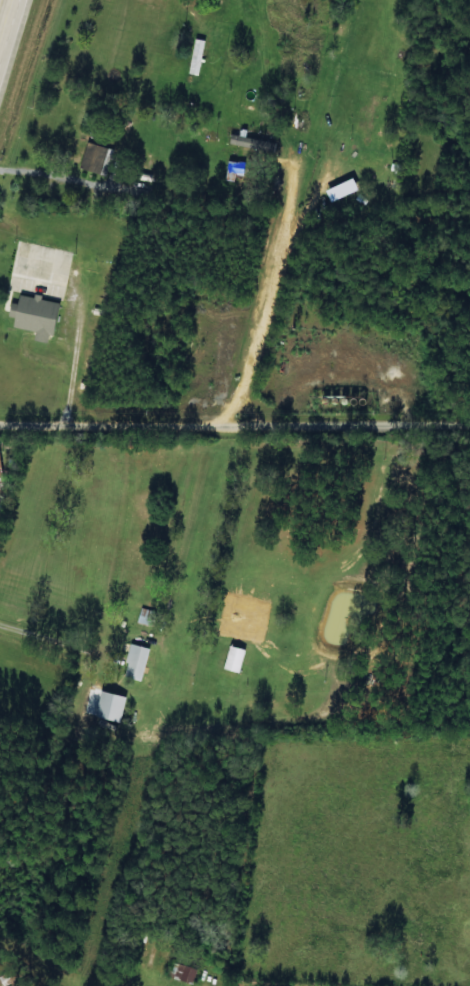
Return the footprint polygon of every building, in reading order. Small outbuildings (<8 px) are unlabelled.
[(246,130),(237,129),(237,135),(229,134),(228,146),(274,152),(276,142),(245,138),(246,130)] [(105,177),(113,151),(86,142),(78,169),(105,177)] [(245,162),(226,162),(225,181),(235,181),(235,175),(244,176),(245,162)] [(57,302),(33,297),(18,294),(16,304),(10,302),(7,316),(13,318),(11,327),(34,332),(32,340),(49,343),(57,302)] [(122,676),(139,681),(148,648),(130,644),(122,676)] [(222,669),(238,673),(244,650),(228,646),(222,669)] [(93,716),(118,722),(124,697),(99,690),(93,716)] [(192,983),(197,969),(172,962),(168,976),(192,983)]
